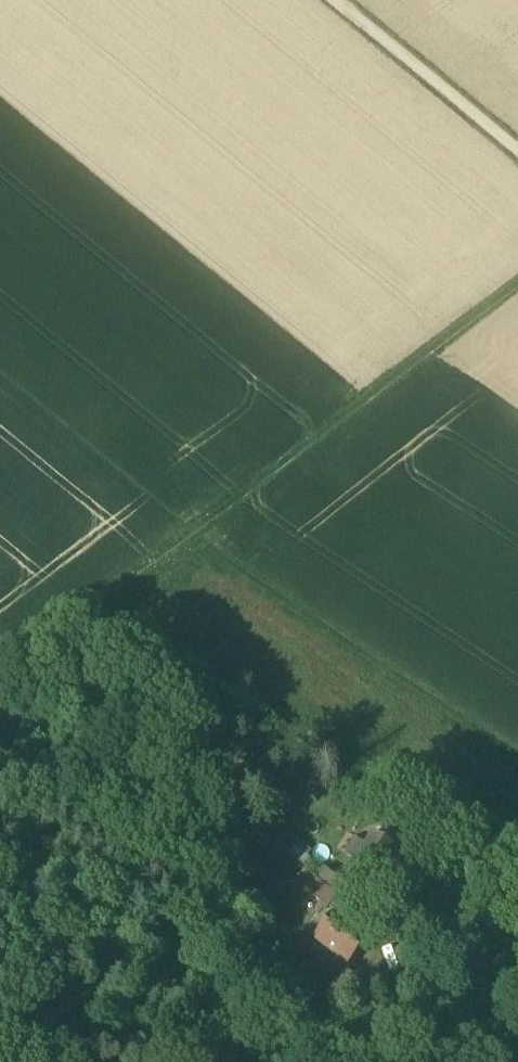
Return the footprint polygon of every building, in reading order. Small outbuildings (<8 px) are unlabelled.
[(373,834),(357,858),(381,874),(396,850),(373,834)] [(381,874),(357,858),(351,867),(355,869),(371,880),(376,883),(381,874)] [(371,880),(355,869),(350,877),(366,888),(371,880)] [(336,895),(317,880),(309,889),(328,905),(336,895)] [(338,911),(314,939),(335,957),(347,943),(359,928),(338,911)] [(359,928),(347,943),(358,952),(370,937),(359,928)]
